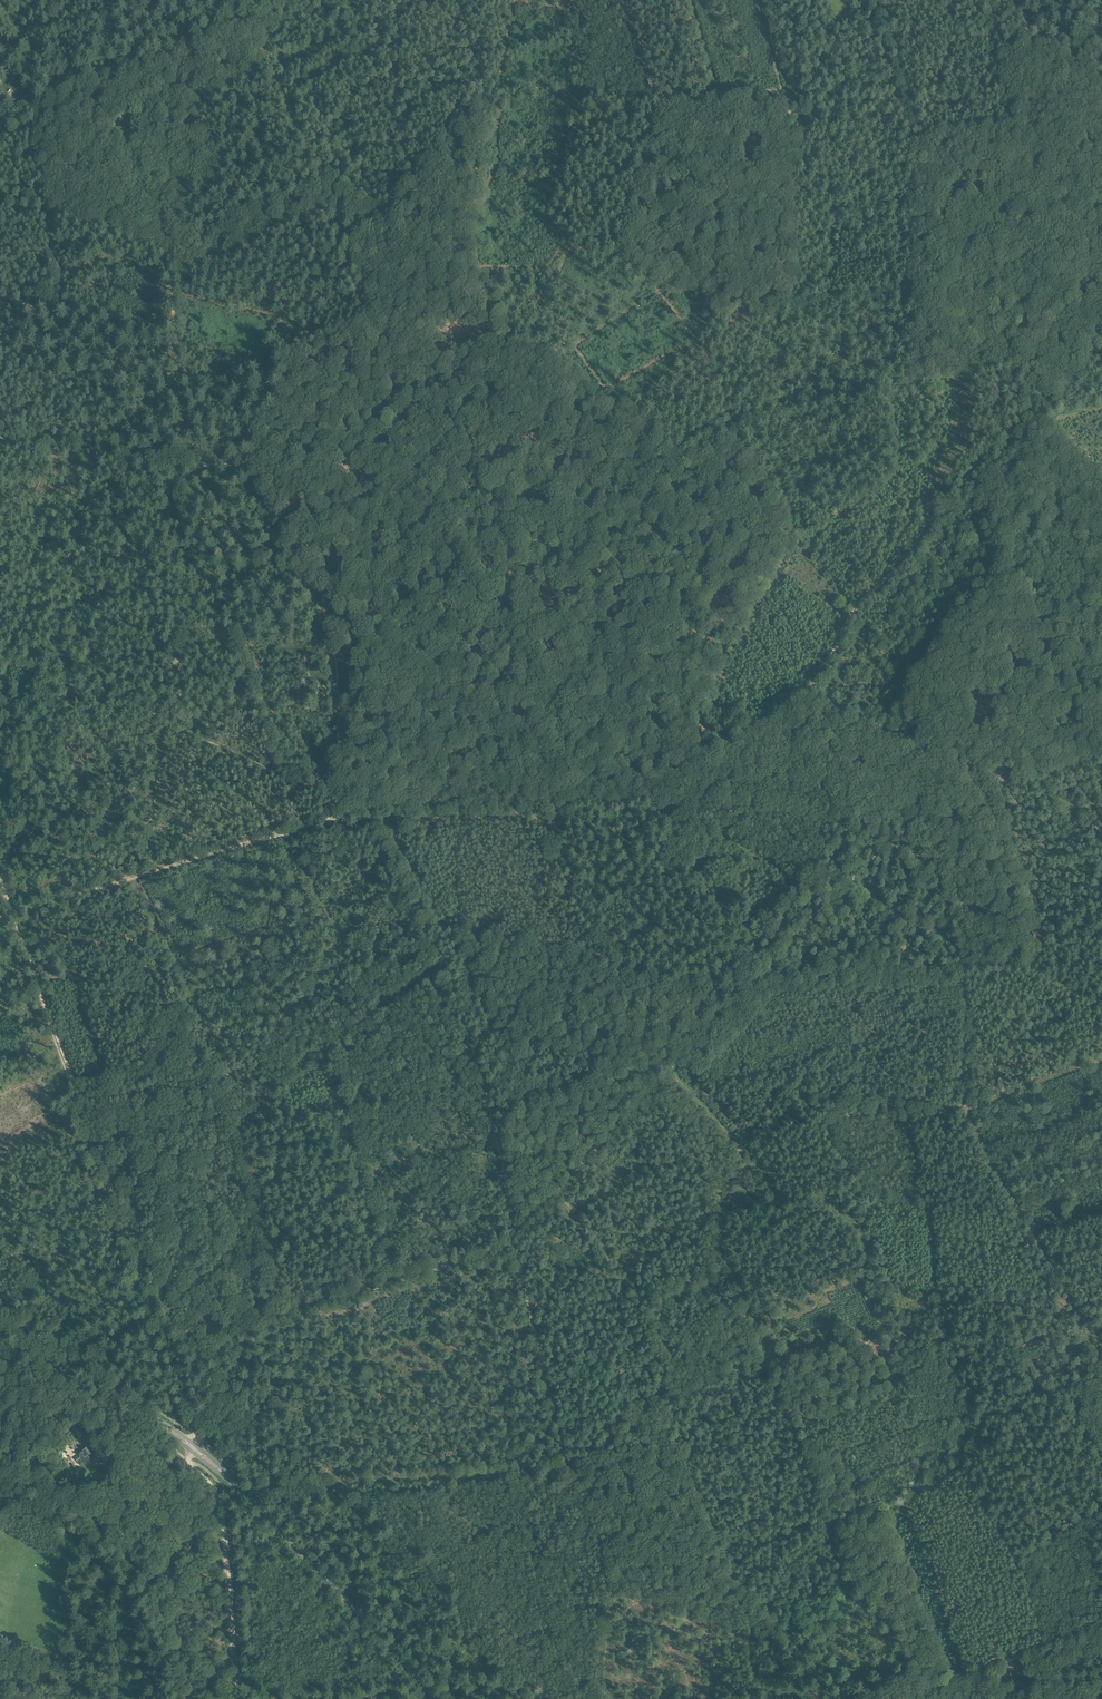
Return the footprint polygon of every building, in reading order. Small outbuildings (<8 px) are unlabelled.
[(91,1454),(86,1448),(82,1450),(83,1451),(78,1454),(79,1455),(75,1458),(80,1465),(82,1463),(85,1468),(93,1462),(89,1456),(91,1454)]
